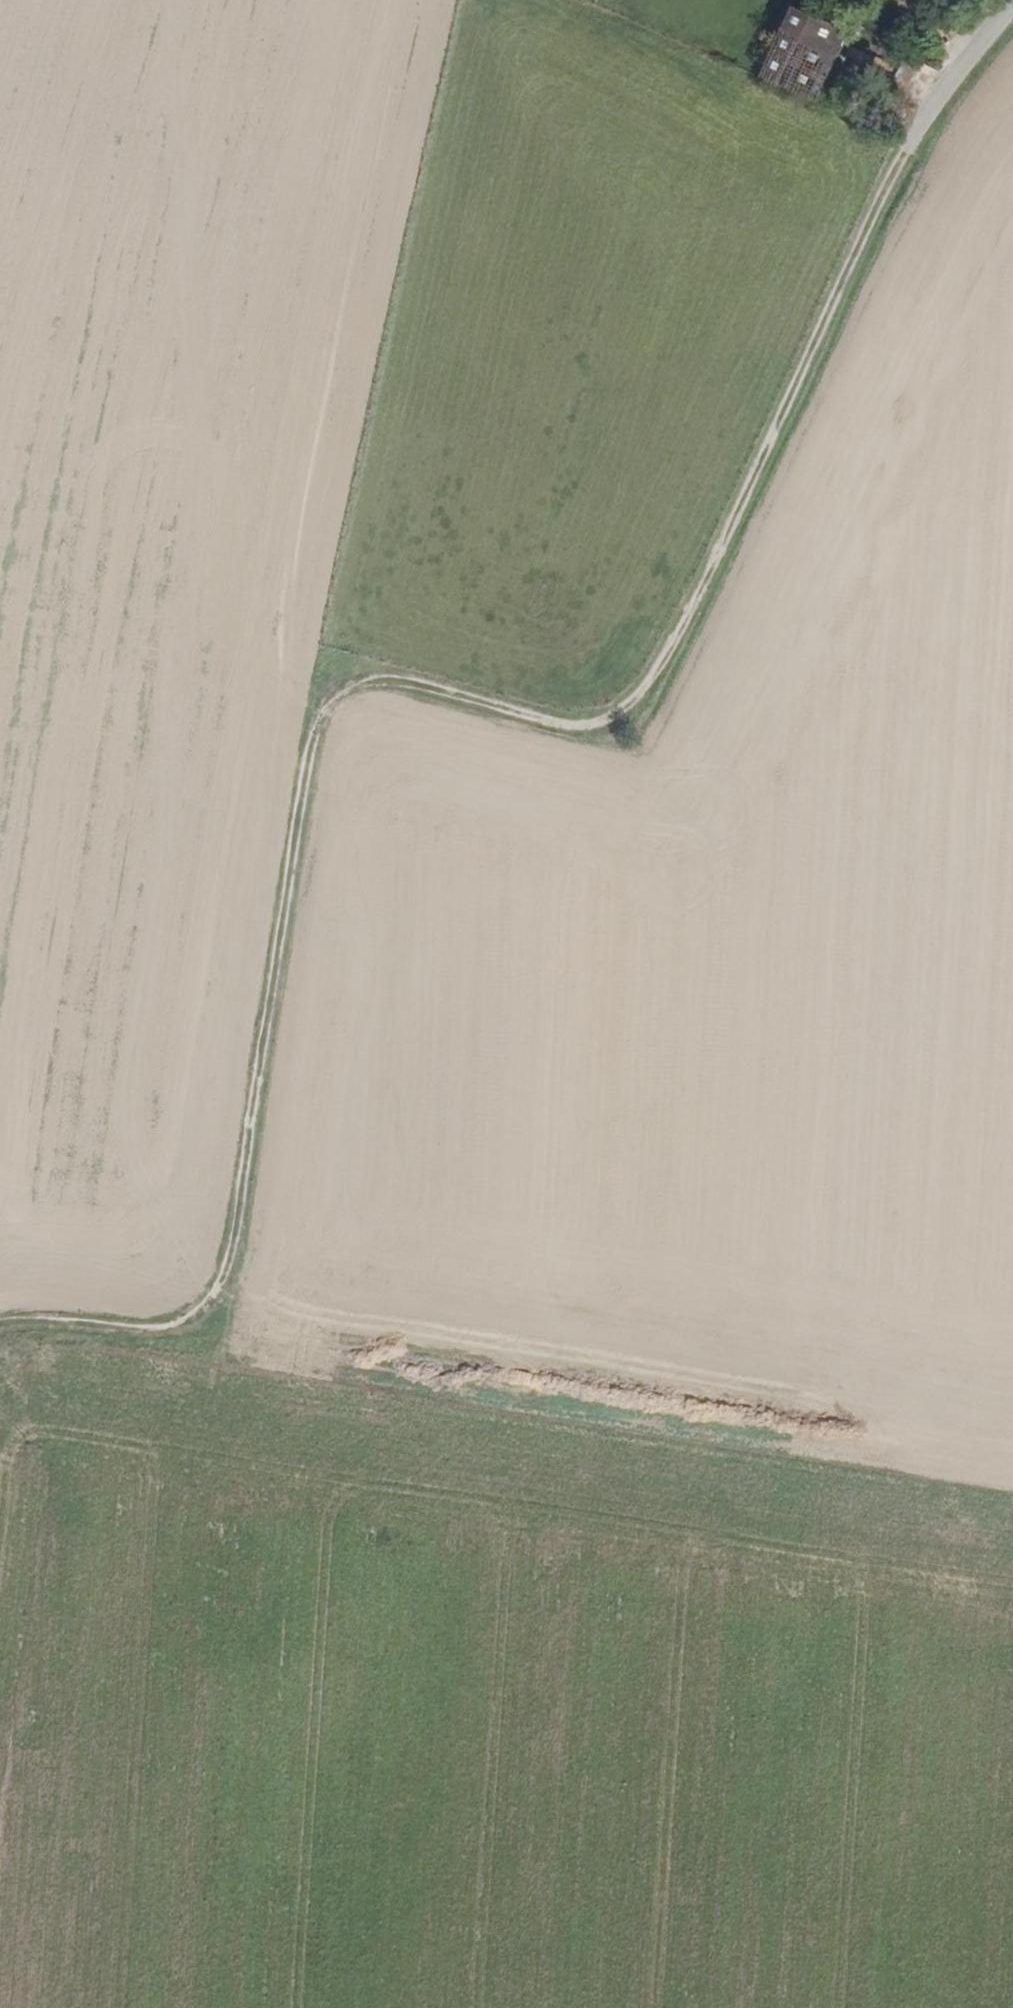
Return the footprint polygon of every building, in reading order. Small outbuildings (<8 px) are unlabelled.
[(754,82),(811,109),(844,37),(787,12),(754,82)]
